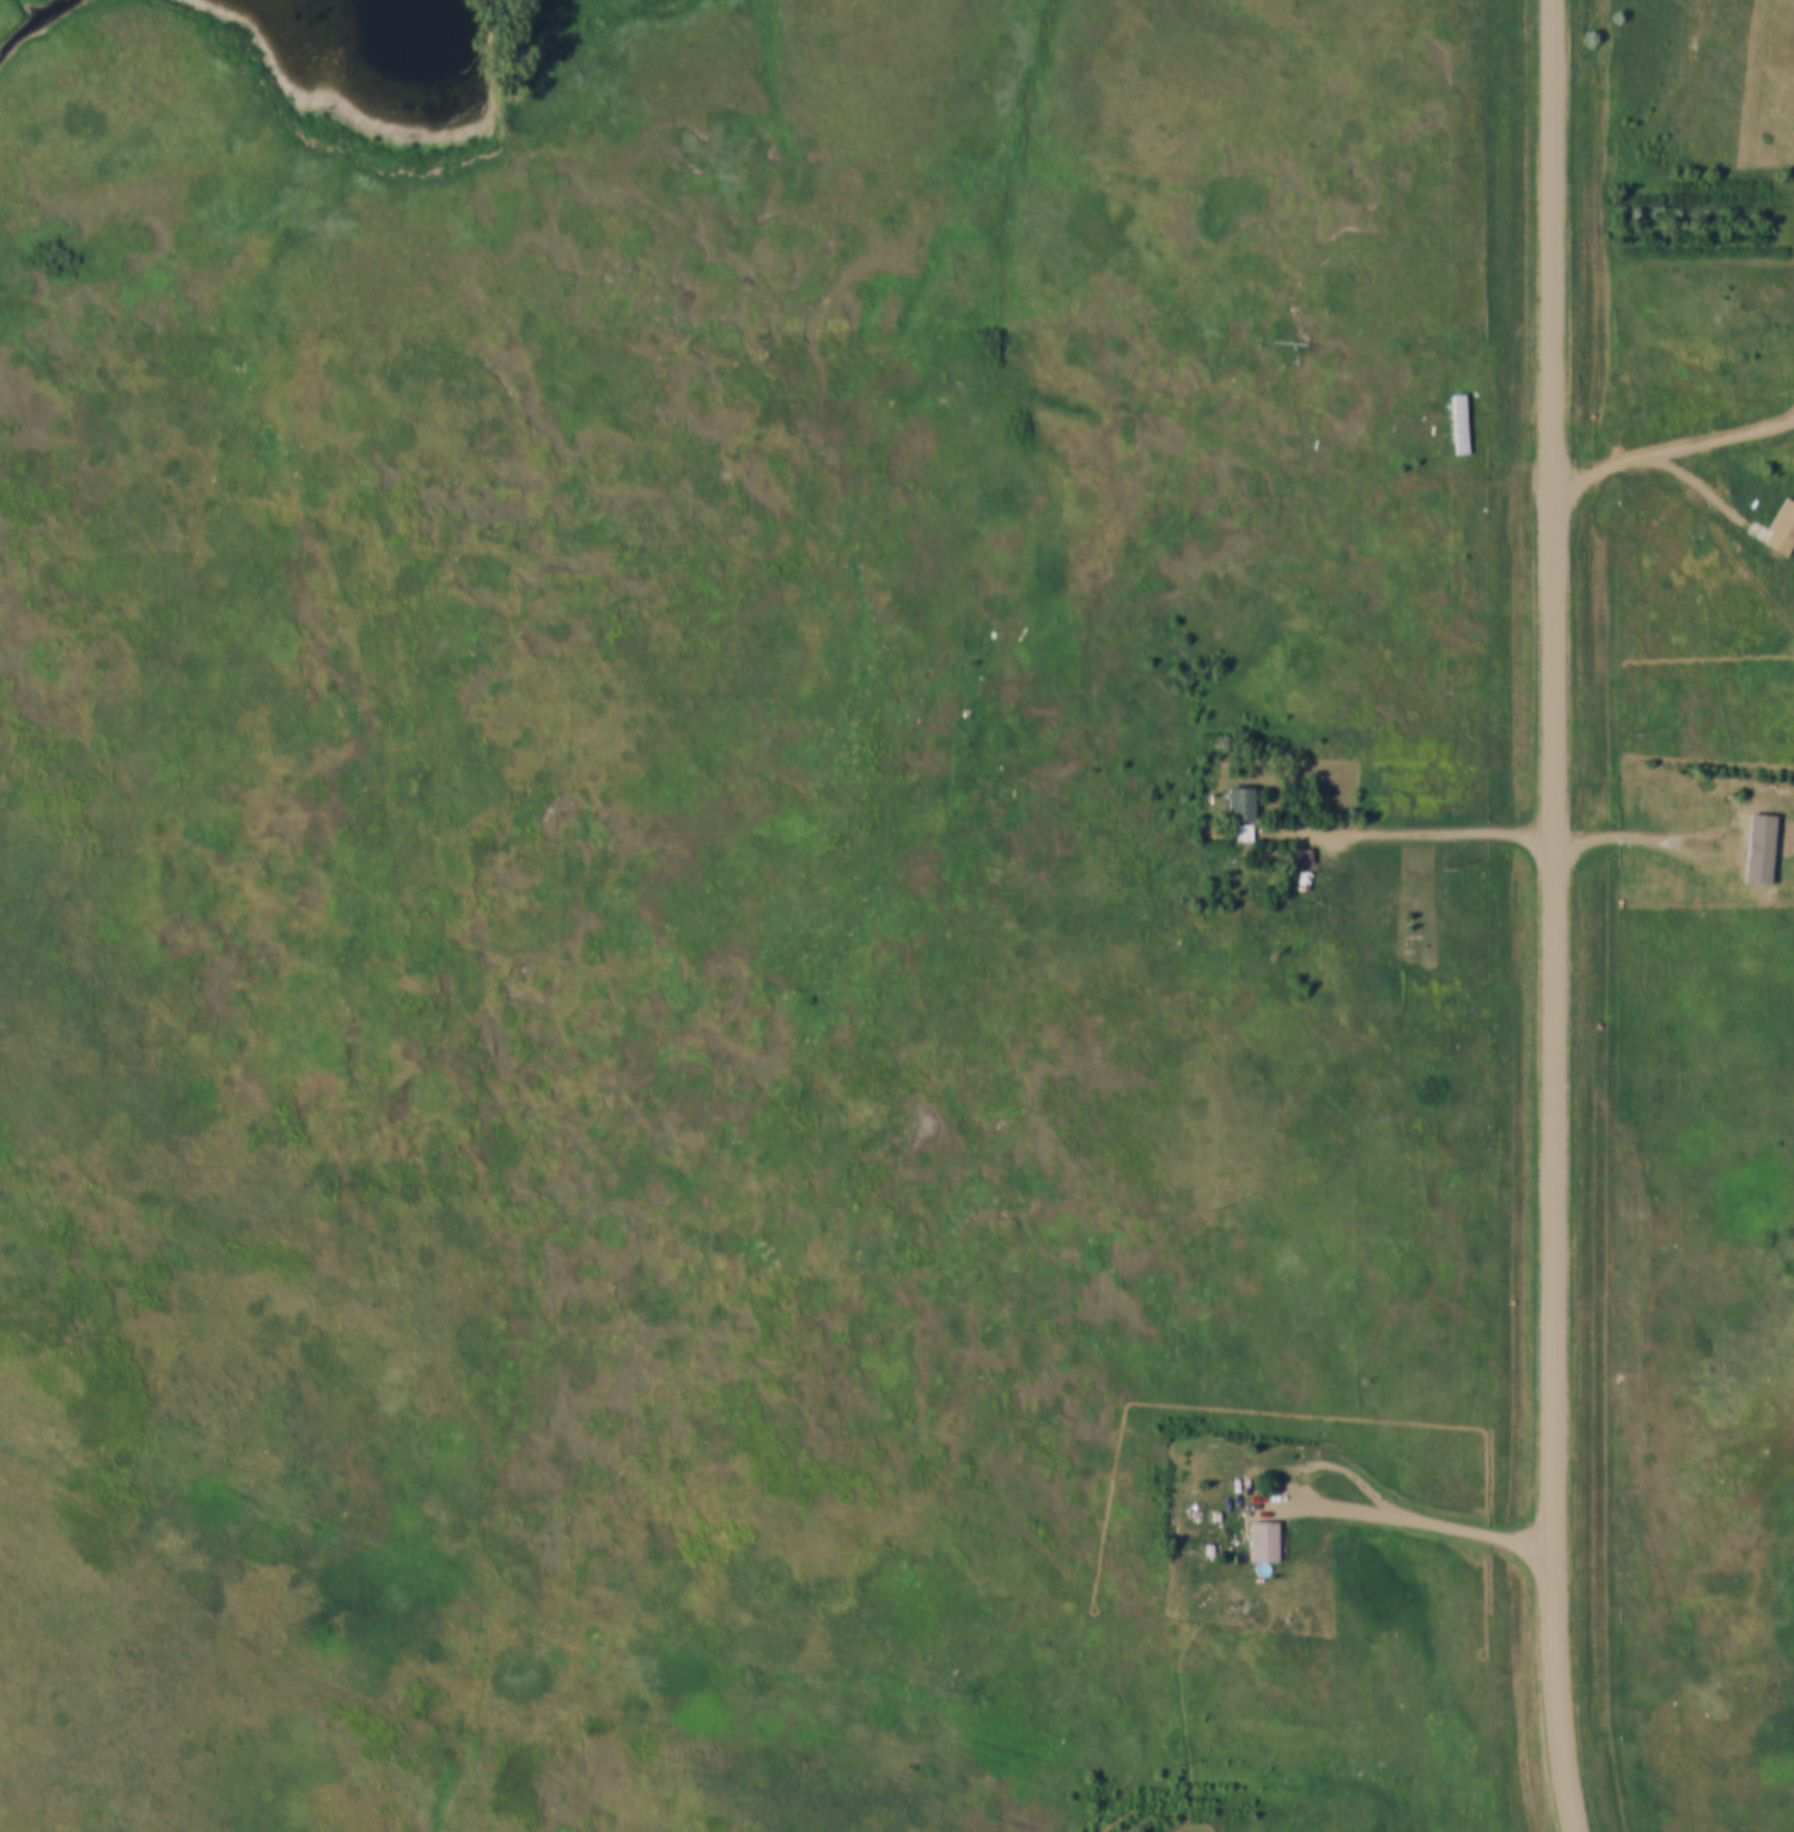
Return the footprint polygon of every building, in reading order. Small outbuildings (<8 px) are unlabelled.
[(1445,380),(1462,379),(1465,436),(1450,438),(1445,380)] [(1777,484),(1793,494),(1793,521),(1788,531),(1786,529),(1776,544),(1755,530),(1763,515),(1759,513),(1777,484)] [(1218,771),(1245,770),(1246,808),(1219,810),(1218,771)] [(1253,790),(1228,790),(1228,825),(1236,825),(1236,843),(1253,843),(1253,790)] [(1737,819),(1793,814),(1793,829),(1738,833),(1737,819)] [(1289,832),(1306,831),(1307,855),(1290,855),(1289,832)] [(1295,866),(1310,866),(1310,850),(1295,850),(1295,866)] [(1240,1508),(1269,1508),(1268,1551),(1239,1550),(1240,1508)] [(1250,1521),(1250,1562),(1281,1562),(1281,1521),(1250,1521)]
